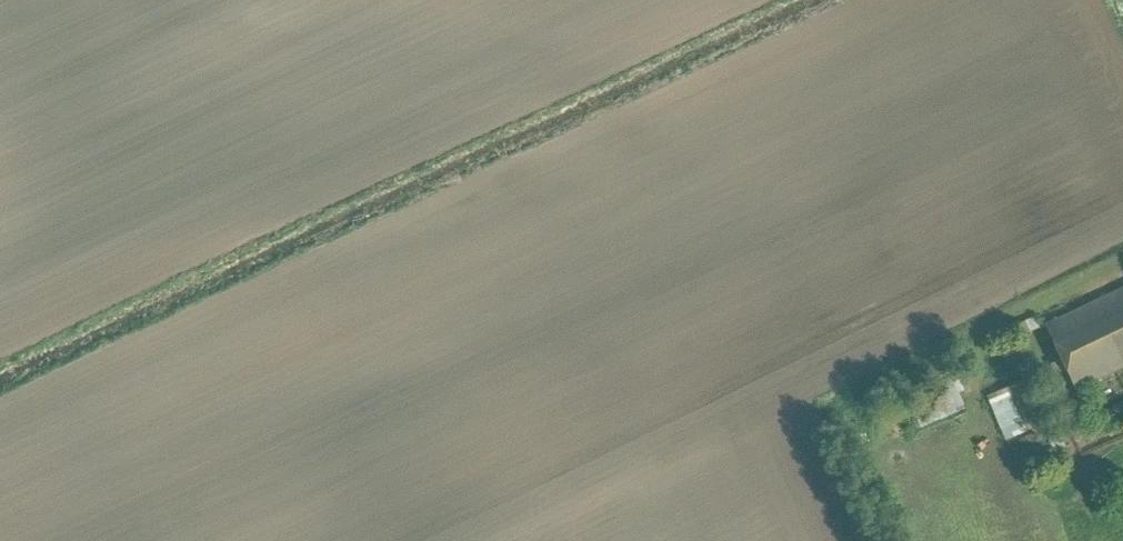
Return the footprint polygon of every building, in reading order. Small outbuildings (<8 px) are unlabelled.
[(1044,322),(1075,391),(1122,369),(1122,287),(1044,322)] [(1035,376),(986,396),(989,403),(1004,441),(1022,433),(1040,426),(1028,396),(1041,391),(1035,376)] [(921,419),(967,405),(959,380),(914,394),(921,419)]
